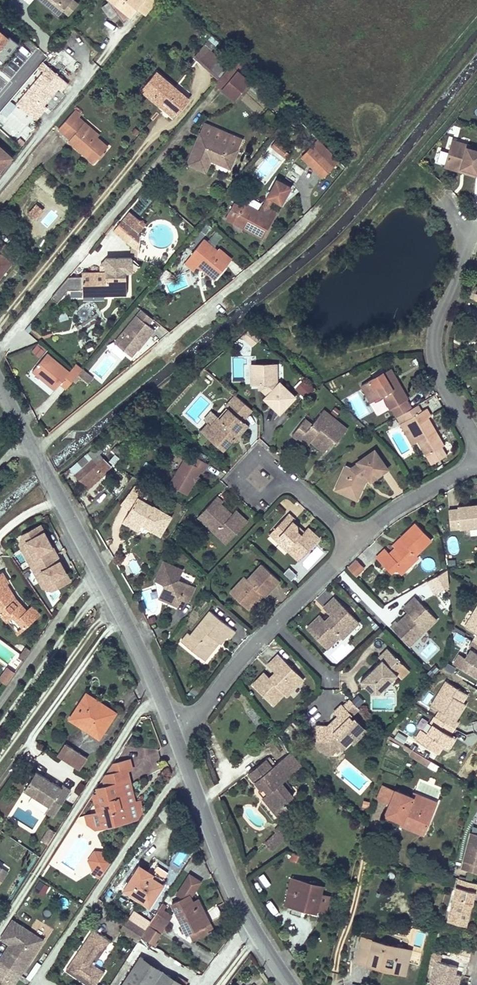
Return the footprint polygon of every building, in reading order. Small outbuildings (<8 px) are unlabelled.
[(149,0),(104,0),(103,1),(118,16),(124,10),(129,14),(136,6),(146,14),(154,4),(149,0)] [(123,22),(129,14),(124,10),(118,16),(123,22)] [(211,49),(218,41),(212,36),(205,44),(211,49)] [(52,50),(38,67),(46,73),(63,53),(59,50),(62,46),(58,42),(52,50)] [(219,59),(203,45),(194,56),(210,70),(219,59)] [(230,64),(214,83),(235,100),(251,82),(230,64)] [(188,100),(155,73),(140,91),(158,106),(162,101),(177,113),(188,100)] [(43,104),(58,88),(61,91),(68,83),(58,74),(51,82),(42,74),(17,103),(33,116),(43,104)] [(177,113),(162,101),(158,106),(173,118),(177,113)] [(35,118),(46,106),(43,104),(33,116),(35,118)] [(268,109),(262,116),(271,125),(277,118),(268,109)] [(79,115),(73,110),(56,130),(68,140),(81,150),(79,153),(93,165),(107,148),(95,138),(81,126),(83,124),(76,118),(79,115)] [(97,136),(83,124),(81,126),(95,138),(97,136)] [(222,133),(203,124),(186,164),(204,172),(210,159),(229,168),(240,140),(228,135),(226,140),(220,138),(222,133)] [(275,139),(269,145),(285,159),(290,152),(275,139)] [(81,150),(68,140),(66,142),(79,153),(81,150)] [(467,145),(460,142),(457,151),(465,153),(467,147),(467,145)] [(312,143),(301,155),(323,175),(334,164),(312,143)] [(11,157),(0,147),(0,169),(11,157)] [(450,149),(444,166),(462,172),(463,168),(476,172),(476,150),(467,147),(465,153),(457,151),(450,149)] [(463,168),(462,172),(476,177),(476,172),(463,168)] [(276,176),(268,193),(273,195),(282,200),(290,183),(276,176)] [(268,206),(273,195),(268,193),(263,204),(268,206)] [(247,228),(263,237),(277,211),(268,206),(263,204),(262,203),(258,210),(243,202),(240,206),(233,203),(226,216),(234,221),(236,217),(244,222),(249,224),(247,228)] [(36,205),(29,213),(34,217),(41,210),(36,205)] [(140,235),(122,220),(113,230),(131,245),(129,254),(137,256),(140,235)] [(17,227),(8,237),(22,248),(37,230),(31,224),(24,232),(17,227)] [(202,240),(197,236),(187,248),(192,252),(202,240)] [(197,264),(215,278),(231,258),(219,248),(217,250),(204,238),(202,240),(192,252),(191,254),(199,261),(197,264)] [(17,254),(0,241),(0,275),(17,254)] [(82,272),(82,277),(67,277),(51,297),(57,302),(67,289),(82,289),(105,289),(106,290),(126,290),(126,271),(124,271),(124,260),(105,260),(105,271),(82,272)] [(165,269),(159,276),(162,279),(168,272),(165,269)] [(140,309),(113,342),(126,352),(132,345),(135,348),(136,349),(153,330),(147,324),(151,318),(140,309)] [(256,336),(248,330),(242,336),(249,343),(256,336)] [(256,336),(249,343),(252,346),(259,339),(256,336)] [(36,343),(31,351),(40,357),(45,349),(36,343)] [(132,345),(126,352),(129,355),(135,348),(132,345)] [(70,383),(78,373),(71,367),(69,370),(47,351),(32,369),(54,388),(60,382),(67,387),(70,383)] [(71,367),(78,373),(84,367),(77,361),(71,367)] [(277,384),(275,382),(275,364),(255,364),(255,384),(259,384),(259,389),(266,395),(263,398),(278,413),(294,397),(278,382),(277,384)] [(393,382),(386,370),(378,375),(385,386),(393,382)] [(378,375),(357,387),(367,404),(378,397),(387,410),(388,409),(402,401),(404,400),(393,382),(385,386),(378,375)] [(295,385),(303,397),(315,388),(307,377),(295,385)] [(239,400),(229,411),(231,413),(241,402),(239,400)] [(388,409),(393,419),(398,416),(408,410),(402,401),(388,409)] [(219,417),(214,422),(231,438),(244,424),(243,423),(253,412),(241,402),(231,413),(229,411),(221,419),(219,417)] [(398,416),(402,422),(428,467),(443,458),(438,449),(431,435),(434,434),(425,419),(428,418),(423,410),(416,414),(412,407),(408,410),(398,416)] [(309,425),(302,419),(289,434),(297,441),(299,438),(305,430),(312,435),(309,439),(323,451),(329,442),(327,440),(329,437),(332,439),(335,442),(345,429),(321,410),(309,425)] [(214,430),(208,437),(223,451),(231,441),(230,440),(231,438),(214,422),(210,427),(214,430)] [(210,427),(208,424),(201,431),(208,437),(214,430),(210,427)] [(234,443),(248,427),(244,424),(231,438),(230,440),(231,441),(234,443)] [(312,435),(305,430),(299,438),(306,443),(309,439),(312,435)] [(441,447),(434,434),(431,435),(438,449),(441,447)] [(70,468),(87,489),(104,474),(103,472),(110,466),(102,458),(97,462),(93,458),(98,454),(103,450),(98,444),(70,468)] [(113,453),(108,458),(112,462),(122,452),(115,445),(110,449),(113,453)] [(344,465),(334,489),(352,497),(356,487),(361,488),(364,480),(364,478),(367,477),(368,479),(386,468),(373,449),(355,461),(356,462),(348,467),(344,465)] [(102,458),(98,454),(93,458),(97,462),(102,458)] [(184,494),(192,481),(196,476),(200,469),(202,470),(206,463),(194,456),(190,462),(184,458),(168,485),(184,494)] [(132,510),(124,523),(133,528),(137,520),(144,525),(160,534),(170,517),(144,501),(148,494),(136,487),(123,505),(132,510)] [(356,487),(352,497),(356,499),(361,488),(356,487)] [(215,498),(203,511),(231,539),(246,522),(234,511),(230,515),(227,519),(223,515),(223,509),(219,505),(220,503),(215,498)] [(455,506),(455,509),(446,510),(448,529),(476,527),(476,504),(455,506)] [(206,525),(226,544),(231,539),(203,511),(201,513),(206,519),(206,525)] [(206,519),(201,513),(197,517),(206,525),(206,519)] [(278,543),(298,561),(319,539),(307,528),(302,532),(300,535),(296,531),(295,525),(291,521),(293,519),(287,514),(272,530),(278,535),(278,543)] [(137,520),(133,528),(140,532),(144,525),(137,520)] [(73,580),(42,523),(15,537),(45,595),(73,580)] [(383,550),(374,559),(390,575),(394,571),(398,566),(403,572),(417,559),(414,556),(429,541),(414,525),(398,540),(401,543),(394,549),(388,555),(383,550)] [(278,535),(272,530),(268,534),(278,543),(278,535)] [(401,543),(398,540),(391,546),(394,549),(401,543)] [(182,570),(163,561),(154,579),(163,583),(162,587),(165,595),(178,601),(179,598),(186,602),(194,585),(178,578),(182,570)] [(354,561),(346,569),(353,576),(362,568),(354,561)] [(263,595),(277,581),(260,565),(247,579),(244,576),(237,584),(242,589),(234,597),(246,609),(256,599),(261,594),(263,595)] [(403,572),(398,566),(394,571),(399,576),(403,572)] [(432,576),(436,590),(449,586),(445,572),(432,576)] [(1,573),(0,574),(0,614),(8,623),(15,618),(23,627),(37,615),(30,606),(26,610),(14,597),(11,592),(6,585),(8,583),(1,573)] [(242,589),(237,584),(229,592),(234,597),(242,589)] [(162,587),(157,596),(176,605),(178,601),(165,595),(162,587)] [(404,605),(427,627),(435,618),(412,597),(404,605)] [(318,616),(314,619),(335,639),(337,637),(339,639),(356,622),(332,598),(321,608),(328,616),(331,618),(325,623),(323,621),(318,616)] [(476,600),(469,612),(472,614),(466,623),(476,629),(476,600)] [(37,615),(39,613),(32,604),(30,606),(37,615)] [(397,624),(394,621),(389,627),(403,642),(408,636),(417,636),(427,627),(404,605),(401,608),(407,614),(410,616),(406,619),(404,617),(397,624)] [(187,633),(180,642),(197,656),(202,651),(207,650),(215,641),(218,643),(219,644),(225,637),(227,638),(233,632),(209,612),(189,635),(187,633)] [(463,620),(466,623),(472,614),(469,612),(463,620)] [(335,639),(314,619),(305,629),(324,649),(335,639)] [(449,663),(471,677),(476,671),(473,669),(475,666),(476,667),(476,629),(466,623),(464,627),(474,633),(465,646),(467,648),(461,657),(455,653),(449,663)] [(335,665),(355,649),(344,636),(325,652),(335,665)] [(408,636),(403,642),(408,646),(417,636),(408,636)] [(202,651),(197,656),(203,661),(218,643),(215,641),(207,650),(202,651)] [(22,660),(29,649),(25,646),(18,657),(22,660)] [(380,659),(368,671),(383,686),(395,674),(392,670),(399,663),(384,647),(376,655),(380,659)] [(301,679),(276,655),(265,665),(273,673),(276,675),(270,682),(267,679),(262,674),(251,685),(271,706),(282,694),(284,697),(301,679)] [(15,671),(7,666),(0,677),(0,680),(7,685),(15,671)] [(383,686),(368,671),(358,680),(370,692),(377,691),(383,686)] [(276,675),(273,673),(267,679),(270,682),(276,675)] [(463,692),(443,680),(438,689),(459,700),(463,692)] [(425,733),(418,728),(411,739),(433,752),(438,745),(436,743),(437,741),(440,742),(446,746),(452,738),(445,734),(453,720),(451,719),(457,710),(453,708),(459,700),(438,689),(433,697),(436,698),(430,707),(435,710),(432,716),(431,715),(427,722),(430,724),(425,733)] [(115,711),(85,693),(69,719),(98,737),(115,711)] [(436,698),(433,697),(427,705),(430,707),(436,698)] [(357,709),(347,699),(341,706),(349,715),(357,709)] [(459,700),(453,708),(457,710),(462,702),(459,700)] [(337,717),(326,727),(315,737),(315,745),(324,754),(330,754),(338,747),(340,749),(348,740),(351,743),(364,731),(352,719),(351,720),(348,717),(349,715),(341,706),(339,705),(332,712),(337,717)] [(315,726),(315,737),(326,727),(315,726)] [(58,756),(78,769),(86,757),(66,744),(58,756)] [(437,765),(412,750),(409,754),(434,770),(437,765)] [(280,783),(300,766),(289,752),(270,766),(265,759),(247,773),(260,790),(262,788),(266,793),(261,797),(277,817),(287,809),(283,803),(291,797),(280,783)] [(126,769),(124,761),(110,764),(112,772),(126,769)] [(94,813),(99,827),(127,820),(123,805),(126,804),(121,782),(129,780),(126,769),(112,772),(104,774),(103,776),(102,779),(103,783),(104,786),(96,787),(96,790),(96,793),(92,794),(94,802),(95,806),(97,812),(94,813)] [(61,790),(36,774),(24,794),(49,810),(52,805),(59,809),(70,791),(63,787),(61,790)] [(257,792),(261,797),(266,793),(262,788),(260,790),(257,792)] [(434,807),(395,790),(384,814),(424,832),(434,807)] [(46,815),(52,819),(59,809),(52,805),(49,810),(46,815)] [(265,843),(271,849),(290,830),(284,825),(281,829),(280,828),(265,843)] [(55,833),(48,829),(44,834),(51,838),(55,833)] [(470,831),(463,859),(470,861),(468,869),(476,872),(476,833),(470,831)] [(51,838),(44,834),(40,840),(47,845),(51,838)] [(108,863),(104,853),(92,853),(86,861),(90,871),(102,872),(108,863)] [(470,861),(463,859),(461,867),(468,869),(470,861)] [(9,870),(0,864),(0,884),(9,870)] [(151,874),(139,866),(124,889),(148,904),(161,883),(150,876),(151,874)] [(456,885),(446,918),(466,924),(475,890),(474,890),(476,882),(460,877),(458,885),(456,885)] [(321,885),(292,878),(285,903),(315,911),(321,885)] [(34,888),(44,895),(50,886),(40,879),(34,888)] [(193,901),(189,894),(172,903),(188,933),(190,932),(205,924),(193,901)] [(210,922),(198,898),(193,901),(205,924),(210,922)] [(157,909),(151,918),(160,924),(166,915),(157,909)] [(166,915),(160,924),(163,926),(168,917),(166,915)] [(43,936),(11,918),(0,938),(0,939),(7,943),(0,956),(0,984),(16,984),(43,936)] [(151,918),(145,927),(157,935),(163,926),(160,924),(151,918)] [(136,942),(144,930),(126,919),(118,930),(136,942)] [(205,924),(190,932),(194,939),(213,929),(210,922),(205,924)] [(108,941),(92,930),(87,936),(104,948),(108,941)] [(87,936),(77,951),(79,952),(76,956),(75,955),(64,970),(86,984),(94,984),(103,972),(92,965),(104,948),(87,936)] [(386,970),(399,974),(406,948),(362,937),(359,948),(370,950),(366,962),(387,968),(386,970)] [(471,950),(449,944),(447,954),(468,959),(471,950)] [(370,950),(359,948),(355,962),(386,970),(387,968),(366,962),(370,950)] [(406,948),(399,974),(402,974),(409,949),(406,948)] [(132,968),(158,984),(172,984),(176,979),(140,956),(132,968)] [(121,984),(158,984),(132,968),(121,984)] [(179,975),(176,979),(185,984),(187,981),(179,975)]
